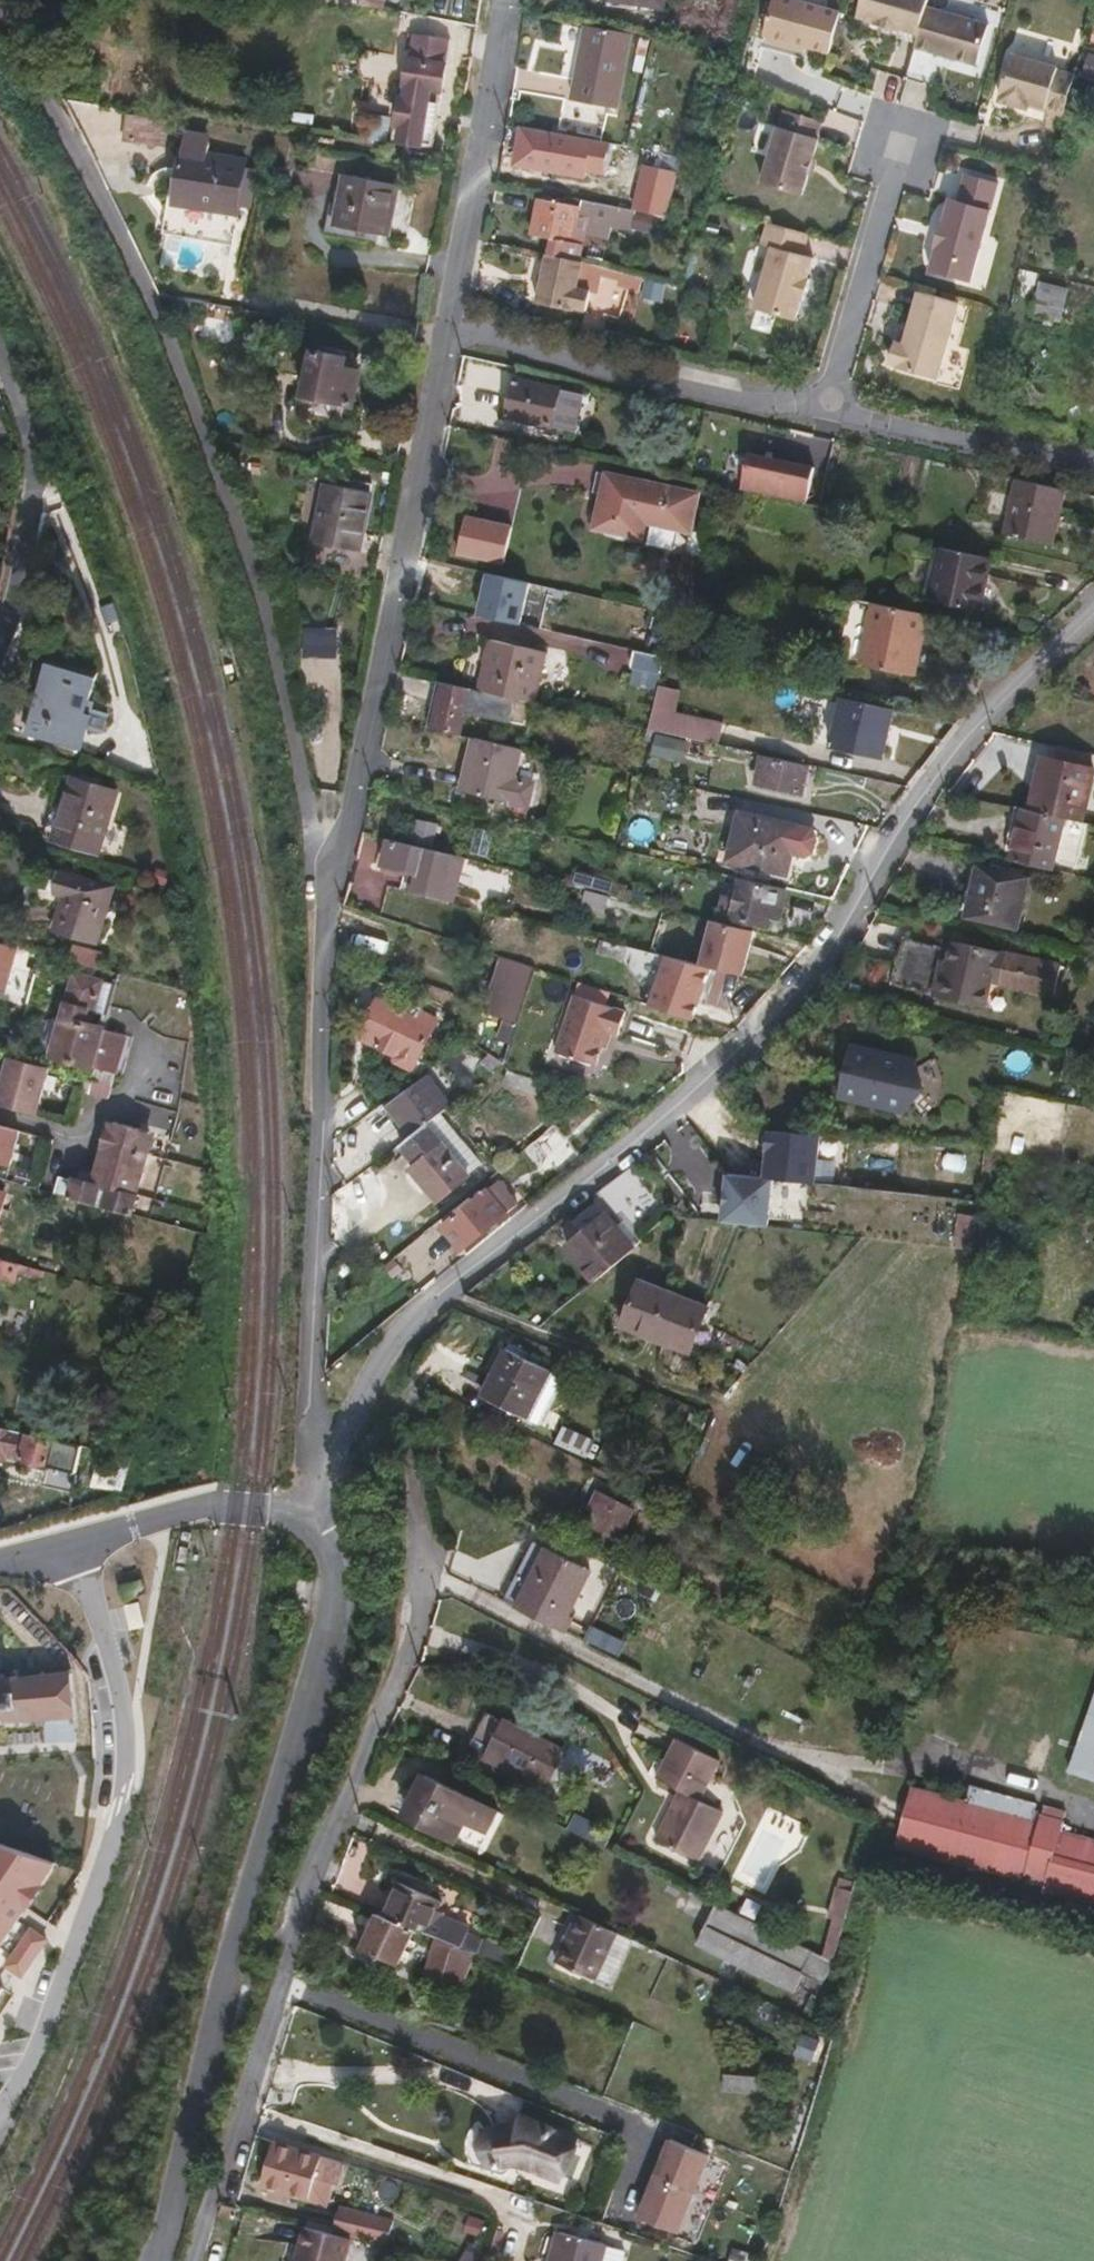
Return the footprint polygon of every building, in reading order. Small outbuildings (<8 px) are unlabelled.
[(388,0),(345,0),(344,2),(386,10),(388,0)] [(838,9),(804,0),(770,0),(762,32),(765,33),(768,40),(785,45),(792,40),(803,44),(827,50),(838,9)] [(897,27),(916,32),(924,5),(925,0),(859,0),(855,15),(873,19),(872,22),(897,29),(897,27)] [(974,64),(985,22),(924,5),(916,32),(912,46),(974,64)] [(609,108),(626,33),(581,23),(565,98),(609,108)] [(440,90),(450,38),(414,31),(402,96),(427,101),(430,87),(440,90)] [(785,45),(802,49),(803,44),(792,40),(785,45)] [(1054,74),(1054,70),(1009,57),(997,98),(999,98),(997,104),(1025,112),(1026,107),(1027,104),(1043,108),(1042,111),(1060,116),(1063,109),(1072,78),(1054,74)] [(419,142),(427,101),(402,96),(398,99),(394,118),(399,126),(397,138),(419,142)] [(811,136),(817,119),(780,109),(776,126),(774,126),(758,182),(798,193),(813,137),(811,136)] [(167,143),(169,115),(124,112),(122,141),(167,143)] [(586,150),(568,147),(571,136),(521,126),(513,162),(581,175),(586,150)] [(235,226),(247,163),(196,152),(182,216),(235,226)] [(676,173),(642,165),(632,208),(666,216),(676,173)] [(391,234),(401,182),(346,171),(336,223),(391,234)] [(967,280),(996,181),(963,172),(957,199),(948,197),(942,219),(938,219),(932,245),(934,245),(927,269),(967,280)] [(534,197),(527,234),(548,238),(570,242),(575,213),(608,219),(610,204),(562,195),(561,202),(534,197)] [(798,254),(803,232),(763,220),(757,243),(767,246),(750,308),(790,319),(797,298),(799,299),(805,277),(803,276),(809,256),(798,254)] [(570,242),(548,238),(544,253),(567,258),(570,242)] [(578,261),(567,258),(544,253),(532,302),(567,310),(567,307),(581,310),(585,290),(571,287),(578,261)] [(1054,320),(1061,288),(1036,282),(1029,313),(1054,320)] [(934,378),(956,301),(916,290),(904,329),(901,342),(895,341),(892,340),(886,362),(894,364),(893,367),(934,378)] [(904,329),(898,327),(895,341),(901,342),(904,329)] [(342,367),(344,357),(310,350),(301,394),(350,405),(357,370),(342,367)] [(547,424),(556,386),(512,376),(503,414),(547,424)] [(812,466),(748,453),(740,489),(804,503),(812,466)] [(599,493),(604,471),(594,469),(589,491),(599,493)] [(686,528),(695,492),(604,471),(599,493),(592,525),(637,534),(641,518),(686,528)] [(1051,544),(1064,488),(1017,478),(1005,534),(1051,544)] [(355,541),(359,517),(364,518),(370,491),(337,485),(326,536),(355,541)] [(510,525),(464,516),(456,555),(502,565),(510,525)] [(364,518),(359,517),(355,541),(359,542),(364,518)] [(358,550),(359,542),(355,541),(326,536),(325,544),(358,550)] [(975,621),(987,568),(936,557),(924,609),(975,621)] [(528,583),(484,574),(475,616),(519,625),(528,583)] [(842,670),(906,684),(913,658),(910,657),(918,622),(847,606),(838,647),(844,657),(842,670)] [(336,628),(303,628),(304,659),(336,659),(336,628)] [(533,702),(546,643),(490,630),(478,689),(533,702)] [(659,669),(663,654),(634,647),(630,662),(659,669)] [(87,711),(98,668),(50,655),(28,731),(81,747),(93,713),(87,711)] [(431,726),(442,680),(434,678),(424,725),(431,726)] [(463,734),(474,688),(442,680),(431,726),(463,734)] [(658,682),(650,729),(721,741),(725,719),(678,711),(682,687),(658,682)] [(882,755),(894,707),(843,695),(836,726),(856,731),(852,748),(882,755)] [(836,726),(832,743),(852,748),(856,731),(836,726)] [(676,754),(677,733),(655,732),(654,753),(676,754)] [(519,747),(473,736),(461,789),(527,803),(532,780),(513,775),(519,747)] [(802,791),(809,764),(766,754),(759,781),(802,791)] [(1035,790),(1029,810),(1065,818),(1081,822),(1093,770),(1093,768),(1047,755),(1038,790),(1035,790)] [(93,847),(110,786),(68,773),(51,835),(93,847)] [(999,857),(1051,870),(1065,818),(1029,810),(1013,806),(999,857)] [(811,825),(740,809),(729,856),(787,870),(792,847),(805,851),(812,846),(816,832),(811,825)] [(389,832),(382,858),(411,866),(433,871),(441,846),(389,832)] [(440,898),(452,849),(441,846),(433,871),(411,866),(405,889),(440,898)] [(451,901),(463,851),(452,849),(440,898),(451,901)] [(985,868),(975,866),(964,916),(972,917),(985,868)] [(1025,878),(985,868),(972,917),(1014,927),(1025,878)] [(95,941),(111,884),(59,870),(52,893),(57,895),(62,896),(52,930),(95,941)] [(779,916),(788,887),(742,876),(731,915),(767,925),(770,914),(779,916)] [(601,907),(604,891),(583,886),(579,902),(601,907)] [(708,921),(697,964),(740,975),(752,932),(708,921)] [(13,982),(19,939),(0,936),(0,980),(13,982)] [(936,994),(947,948),(903,939),(892,985),(936,994)] [(1052,998),(1060,965),(950,941),(938,997),(982,1007),(988,984),(1052,998)] [(529,983),(534,965),(516,960),(512,978),(529,983)] [(694,1018),(707,977),(672,965),(658,1006),(694,1018)] [(73,974),(49,1056),(89,1067),(100,1029),(101,1025),(85,1021),(96,980),(73,974)] [(618,1033),(626,1009),(575,993),(555,1051),(598,1064),(609,1030),(618,1033)] [(418,1007),(414,1016),(379,999),(360,1035),(398,1053),(395,1059),(411,1066),(436,1016),(418,1007)] [(111,1073),(122,1035),(100,1029),(89,1067),(92,1068),(111,1073)] [(506,1061),(505,1060),(492,1050),(483,1057),(493,1071),(506,1061)] [(52,1064),(8,1051),(0,1079),(0,1101),(38,1112),(52,1064)] [(897,1110),(907,1069),(853,1057),(852,1061),(843,1099),(897,1110)] [(427,1074),(388,1103),(411,1134),(426,1122),(439,1112),(450,1104),(427,1074)] [(463,1167),(475,1156),(439,1112),(426,1122),(463,1167)] [(22,1123),(0,1119),(0,1157),(15,1160),(22,1123)] [(96,1169),(99,1170),(95,1183),(134,1194),(145,1154),(131,1151),(137,1130),(110,1122),(96,1169)] [(463,1167),(426,1122),(411,1134),(401,1141),(419,1162),(410,1169),(436,1201),(469,1175),(463,1167)] [(817,1136),(764,1131),(760,1178),(813,1183),(817,1136)] [(615,1204),(630,1168),(629,1167),(591,1196),(605,1212),(615,1204)] [(52,1194),(128,1214),(134,1194),(95,1183),(74,1177),(72,1182),(57,1177),(52,1194)] [(461,1247),(504,1211),(486,1189),(443,1226),(447,1231),(442,1234),(453,1247),(457,1243),(461,1247)] [(972,1243),(976,1210),(958,1208),(953,1241),(972,1243)] [(592,1283),(631,1251),(602,1215),(564,1248),(592,1283)] [(0,1260),(0,1278),(10,1281),(14,1271),(36,1277),(38,1271),(0,1260)] [(684,1366),(706,1325),(642,1291),(619,1331),(684,1366)] [(523,1416),(544,1369),(500,1352),(480,1399),(523,1416)] [(49,1439),(0,1428),(0,1455),(1,1452),(42,1463),(49,1439)] [(98,1463),(95,1485),(114,1487),(117,1465),(98,1463)] [(625,1508),(628,1502),(609,1493),(600,1510),(595,1509),(582,1534),(602,1543),(620,1507),(625,1508)] [(508,1606),(538,1544),(527,1539),(496,1600),(508,1606)] [(552,1628),(582,1566),(538,1544),(508,1606),(552,1628)] [(579,1641),(609,1580),(582,1566),(552,1628),(579,1641)] [(43,1718),(44,1742),(69,1740),(70,1723),(71,1720),(69,1673),(14,1677),(13,1674),(0,1675),(0,1721),(43,1718)] [(1077,1752),(1093,1756),(1093,1693),(1077,1752)] [(502,1724),(484,1715),(468,1747),(481,1755),(479,1760),(522,1782),(527,1773),(488,1753),(502,1724)] [(541,1780),(556,1752),(502,1724),(488,1753),(527,1773),(541,1780)] [(722,1761),(678,1739),(657,1782),(680,1794),(700,1804),(722,1761)] [(385,1807),(427,1827),(437,1804),(451,1811),(466,1818),(475,1800),(407,1765),(385,1807)] [(1071,1771),(1066,1787),(1093,1795),(1093,1778),(1071,1771)] [(915,1785),(899,1843),(1003,1869),(1008,1853),(1030,1860),(1027,1869),(1049,1875),(1046,1887),(1093,1899),(1093,1835),(1063,1826),(1068,1807),(971,1781),(967,1799),(915,1785)] [(656,1843),(699,1864),(723,1815),(700,1804),(680,1794),(656,1843)] [(427,1827),(439,1832),(451,1811),(437,1804),(427,1827)] [(66,1862),(0,1840),(0,1960),(66,1862)] [(378,1890),(370,1910),(375,1913),(409,1927),(423,1895),(388,1879),(382,1892),(378,1890)] [(800,1946),(703,1898),(685,1937),(781,1986),(800,1946)] [(542,1958),(581,1978),(604,1931),(565,1912),(542,1958)] [(394,1964),(411,1928),(409,1927),(375,1913),(358,1949),(394,1964)] [(461,1988),(472,1951),(434,1941),(422,1976),(461,1988)] [(11,1985),(0,1978),(0,2003),(11,1985)] [(506,2118),(498,2118),(491,2120),(522,2134),(527,2122),(543,2128),(538,2141),(564,2152),(571,2136),(515,2113),(511,2120),(506,2118)] [(523,2164),(554,2177),(557,2170),(483,2137),(491,2120),(483,2127),(478,2134),(477,2141),(477,2148),(480,2156),(486,2163),(494,2166),(503,2168),(513,2165),(515,2167),(518,2168),(521,2167),(523,2164)] [(527,2122),(522,2134),(491,2120),(483,2137),(557,2170),(564,2152),(538,2141),(543,2128),(527,2122)] [(636,2214),(682,2233),(714,2153),(669,2135),(636,2214)] [(333,2184),(339,2161),(272,2141),(259,2186),(306,2199),(312,2177),(333,2184)] [(327,2205),(333,2184),(312,2177),(306,2199),(327,2205)] [(387,2224),(334,2209),(327,2233),(349,2239),(380,2248),(387,2224)] [(349,2239),(327,2233),(303,2227),(293,2260),(343,2260),(349,2239)] [(602,2244),(556,2231),(547,2260),(597,2260),(602,2244)]
